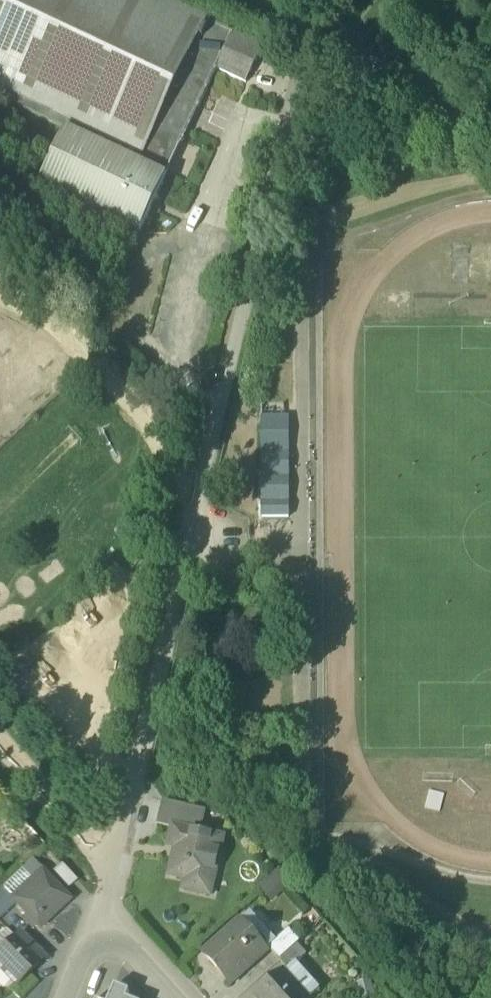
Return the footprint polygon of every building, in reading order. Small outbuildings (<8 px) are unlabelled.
[(167,176),(184,142),(217,69),(233,33),(188,12),(189,10),(186,9),(186,11),(162,0),(0,0),(0,98),(66,129),(167,176)] [(263,47),(233,33),(217,69),(246,83),(263,47)] [(167,176),(66,129),(40,185),(140,232),(167,176)] [(288,417),(262,418),(262,518),(289,518),(288,417)] [(205,810),(163,800),(157,824),(173,828),(173,826),(200,833),(205,810)] [(200,833),(173,826),(173,828),(169,846),(176,847),(170,876),(186,879),(183,889),(209,895),(222,838),(200,833)] [(74,878),(54,855),(44,863),(65,886),(74,878)] [(3,891),(11,900),(42,872),(34,863),(3,891)] [(271,897),(290,881),(279,869),(260,884),(271,897)] [(69,901),(42,872),(11,900),(39,929),(69,901)] [(16,905),(3,891),(0,888),(0,920),(16,905)] [(268,952),(241,922),(205,954),(232,984),(268,952)] [(290,930),(269,948),(280,960),(297,944),(300,941),(290,930)] [(15,938),(0,953),(0,969),(16,986),(28,975),(39,964),(15,938)] [(297,944),(280,960),(288,969),(289,970),(296,963),(306,954),(297,944)] [(315,985),(296,963),(289,970),(288,969),(285,972),(304,994),(315,985)] [(285,972),(258,997),(259,997),(307,997),(304,994),(285,972)] [(130,993),(115,986),(110,997),(127,997),(130,993)]
